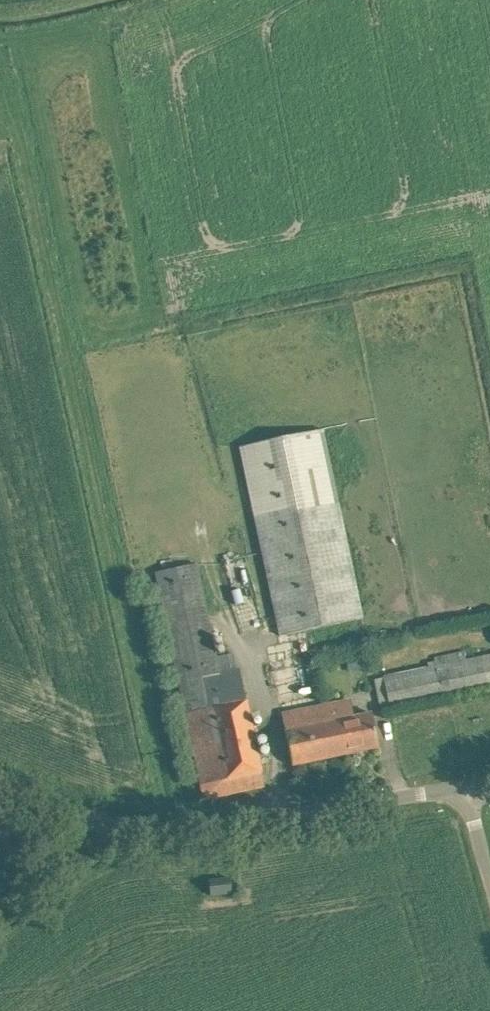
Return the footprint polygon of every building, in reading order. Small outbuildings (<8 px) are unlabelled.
[(361,618),(323,430),(240,447),(278,635),(361,618)] [(197,562),(156,570),(179,682),(186,713),(200,779),(204,798),(264,786),(260,766),(242,679),(239,667),(235,668),(220,672),(216,656),(197,562)] [(384,677),(390,709),(489,688),(489,655),(384,677)] [(378,747),(374,727),(371,713),(355,716),(351,700),(282,715),(292,765),(378,747)] [(209,881),(210,895),(231,893),(230,878),(209,881)]
